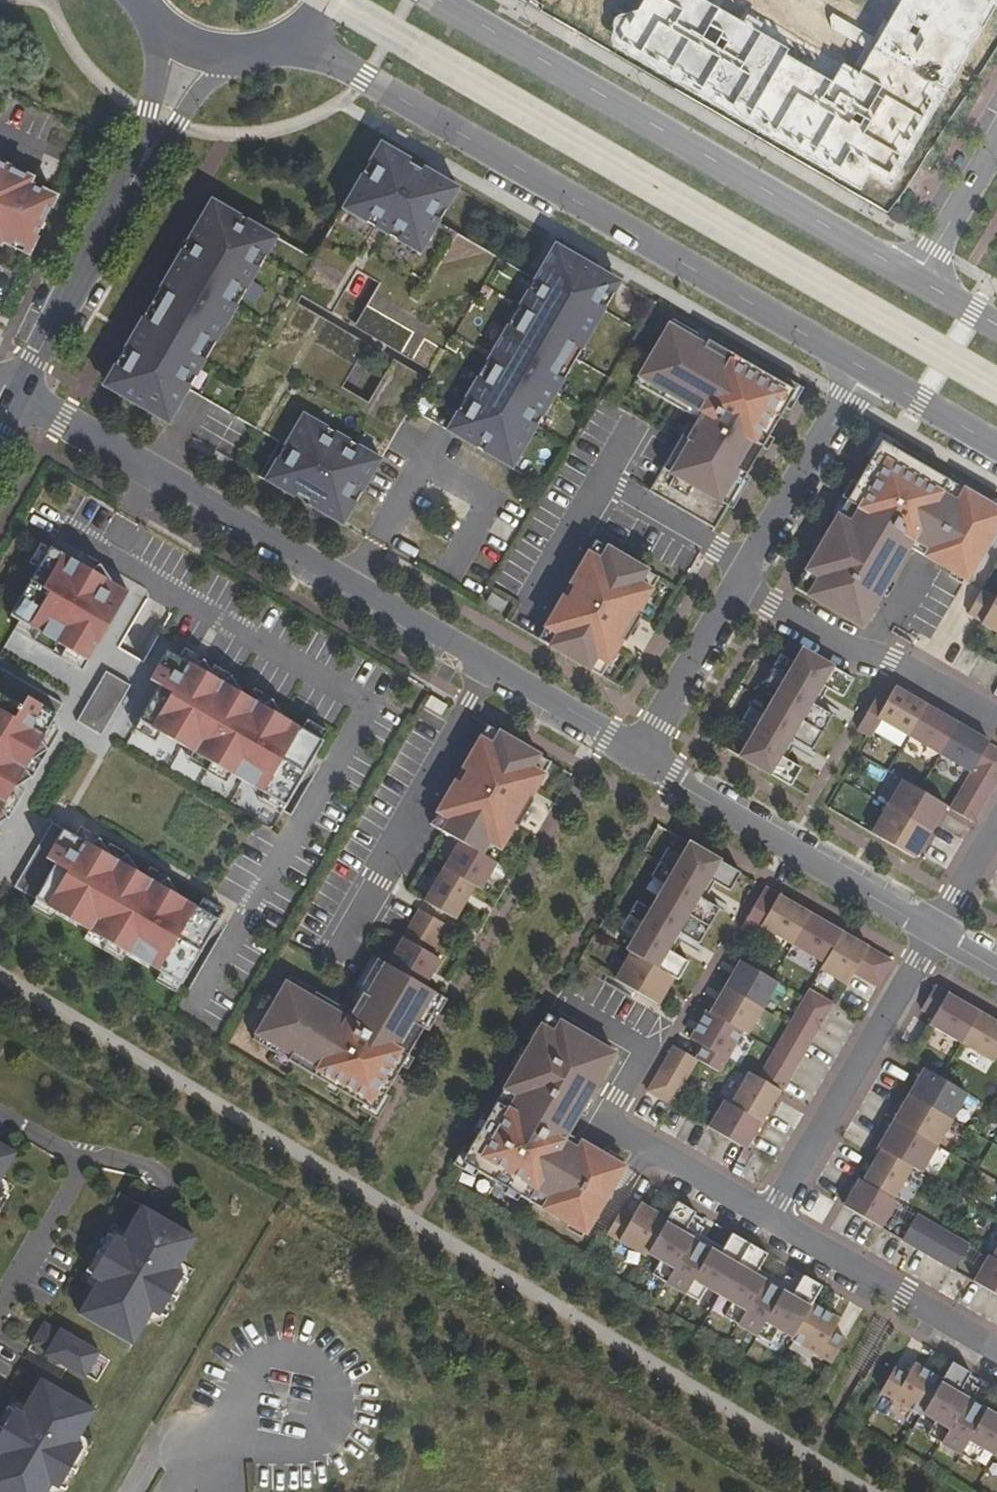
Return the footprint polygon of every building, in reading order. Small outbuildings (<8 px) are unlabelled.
[(615,45),(889,191),(996,12),(996,0),(886,0),(846,76),(700,0),(639,0),(615,45)] [(146,316),(104,386),(170,424),(190,390),(280,443),(261,477),(296,498),(298,494),(310,501),(308,505),(344,526),(412,410),(513,469),(623,282),(558,243),(537,278),(441,222),(462,187),(384,141),(316,257),(214,198),(190,240),(194,242),(189,250),(185,248),(170,274),(174,276),(169,284),(165,282),(151,307),(154,309),(149,318),(146,316)] [(2,245),(4,241),(30,254),(57,196),(29,182),(32,178),(6,165),(8,161),(0,158),(0,244),(2,245)] [(185,248),(189,250),(194,242),(190,240),(185,237),(181,246),(185,248)] [(165,282),(169,284),(174,276),(170,274),(166,271),(161,279),(165,282)] [(146,316),(149,318),(154,309),(151,307),(147,304),(141,313),(146,316)] [(796,391),(674,320),(640,377),(667,392),(663,398),(698,419),(694,427),(690,425),(651,491),(715,529),(796,391)] [(667,392),(640,377),(637,383),(663,398),(667,392)] [(882,441),(796,589),(863,627),(910,546),(967,580),(996,528),(996,507),(882,441)] [(659,577),(596,541),(539,639),(602,676),(623,640),(626,642),(642,615),(638,613),(659,577)] [(76,562),(52,547),(12,616),(20,621),(59,644),(67,648),(86,660),(89,661),(129,592),(113,583),(100,564),(91,571),(76,562)] [(76,562),(91,571),(100,564),(82,553),(76,562)] [(996,599),(983,591),(969,614),(984,622),(983,624),(996,632),(996,598),(996,599)] [(492,593),(486,602),(503,612),(508,603),(492,593)] [(59,644),(20,621),(15,630),(54,652),(59,644)] [(86,660),(67,648),(62,657),(81,668),(86,660)] [(195,666),(205,661),(185,649),(180,658),(195,666)] [(844,697),(854,679),(803,650),(796,663),(781,654),(765,682),(780,690),(765,716),(750,708),(734,735),(749,743),(741,757),(792,786),(802,768),(787,759),(781,756),(791,738),(797,741),(813,750),(833,715),(818,706),(812,702),(822,684),(828,688),(844,697)] [(205,661),(195,666),(180,658),(168,651),(151,680),(161,686),(141,721),(161,733),(194,752),(232,774),(265,794),(286,806),(287,806),(325,742),(323,741),(303,729),(285,718),(273,701),(263,706),(249,699),(244,695),(232,677),(223,683),(215,678),(211,672),(205,661)] [(211,672),(215,678),(223,683),(232,677),(215,666),(211,672)] [(64,704),(0,667),(0,824),(8,819),(3,809),(11,796),(15,790),(32,778),(26,769),(31,762),(38,757),(48,750),(42,741),(51,726),(64,704)] [(107,671),(77,722),(102,737),(132,686),(107,671)] [(818,706),(828,688),(822,684),(812,702),(818,706)] [(909,736),(927,705),(896,687),(889,699),(878,717),(881,720),(909,736)] [(255,690),(249,699),(263,706),(273,701),(255,690)] [(878,717),(889,699),(879,693),(858,729),(871,737),(881,720),(878,717)] [(432,696),(426,706),(442,716),(448,706),(432,696)] [(941,754),(959,723),(927,705),(909,736),(941,754)] [(156,742),(161,733),(141,721),(136,730),(156,742)] [(303,729),(323,741),(328,733),(308,721),(303,729)] [(988,744),(990,742),(959,723),(941,754),(972,772),(988,744)] [(51,726),(42,741),(48,750),(60,732),(51,726)] [(552,762),(489,726),(432,824),(461,841),(494,861),(515,825),(519,827),(534,800),(531,798),(552,762)] [(787,759),(797,741),(791,738),(781,756),(787,759)] [(988,744),(972,772),(951,809),(974,823),(996,784),(996,749),(988,744)] [(227,783),(232,774),(194,752),(189,761),(227,783)] [(26,769),(32,778),(43,761),(38,757),(31,762),(26,769)] [(931,832),(947,805),(904,780),(888,806),(931,832)] [(280,815),(286,806),(265,794),(260,803),(280,815)] [(11,796),(3,809),(8,819),(19,801),(11,796)] [(916,859),(931,832),(888,806),(872,834),(916,859)] [(100,839),(92,845),(76,836),(53,823),(15,887),(37,900),(57,912),(90,931),(128,953),(161,973),(182,985),(183,985),(220,920),(219,920),(199,907),(180,897),(169,879),(159,885),(145,877),(139,873),(128,855),(119,861),(112,857),(107,850),(100,839)] [(92,845),(100,839),(81,827),(76,836),(92,845)] [(494,861),(461,841),(445,868),(476,886),(483,890),(498,863),(494,861)] [(119,861),(128,855),(110,844),(107,850),(112,857),(119,861)] [(730,891),(741,873),(690,844),(683,857),(668,848),(652,876),(666,884),(652,909),(637,901),(621,929),(636,937),(628,951),(632,953),(675,978),(678,980),(689,962),(674,953),(668,950),(678,932),(684,935),(699,944),(720,909),(705,900),(698,897),(709,878),(715,882),(730,891)] [(159,885),(169,879),(151,868),(145,877),(159,885)] [(476,886),(445,868),(426,902),(457,919),(476,886)] [(709,878),(698,897),(705,900),(715,882),(709,878)] [(812,914),(766,887),(753,910),(766,918),(762,926),(794,944),(812,914)] [(199,907),(219,920),(225,911),(204,899),(199,907)] [(52,920),(57,912),(37,900),(32,908),(52,920)] [(420,910),(404,938),(430,954),(447,925),(420,910)] [(766,918),(753,910),(742,929),(756,936),(762,926),(766,918)] [(843,932),(812,914),(794,944),(825,963),(843,932)] [(128,953),(90,931),(85,939),(123,962),(128,953)] [(684,935),(678,932),(668,950),(674,953),(684,935)] [(843,932),(825,963),(821,969),(848,984),(854,973),(862,960),(885,974),(893,961),(843,932)] [(404,938),(388,965),(425,987),(441,960),(430,954),(404,938)] [(675,978),(632,953),(616,979),(659,1004),(675,978)] [(376,1111),(443,997),(425,987),(388,965),(378,959),(352,1003),(356,1006),(352,1013),(316,993),(313,999),(287,983),(253,1041),(376,1111)] [(862,960),(854,973),(878,987),(885,974),(862,960)] [(779,983),(741,961),(726,987),(763,1009),(779,983)] [(177,993),(182,985),(161,973),(157,981),(177,993)] [(290,978),(287,983),(313,999),(316,993),(290,978)] [(763,1009),(726,987),(711,1013),(743,1032),(748,1035),(763,1009)] [(962,1043),(980,1012),(936,987),(922,1010),(935,1017),(931,1024),(962,1043)] [(834,1004),(811,991),(803,1003),(827,1017),(834,1004)] [(827,1017),(803,1003),(796,1016),(819,1029),(827,1017)] [(719,1072),(743,1032),(711,1013),(708,1011),(691,1039),(704,1047),(697,1059),(698,1060),(719,1072)] [(980,1012),(962,1043),(994,1061),(996,1057),(996,1022),(980,1012)] [(614,1052),(548,1014),(463,1161),(586,1233),(625,1166),(568,1133),(614,1052)] [(812,1042),(819,1029),(796,1016),(789,1028),(812,1042)] [(805,1054),(812,1042),(789,1028),(781,1041),(805,1054)] [(798,1066),(805,1054),(781,1041),(774,1053),(798,1066)] [(690,1073),(698,1060),(697,1059),(675,1046),(667,1060),(690,1073)] [(790,1079),(798,1066),(774,1053),(767,1065),(790,1079)] [(683,1086),(690,1073),(667,1060),(659,1073),(683,1086)] [(783,1092),(790,1079),(767,1065),(760,1078),(751,1073),(732,1105),(762,1123),(781,1091),(783,1092)] [(968,1094),(925,1069),(910,1095),(953,1120),(968,1094)] [(672,1105),(683,1086),(659,1073),(648,1092),(672,1105)] [(953,1120),(910,1095),(894,1121),(937,1146),(953,1120)] [(747,1149),(762,1123),(732,1105),(725,1101),(710,1128),(747,1149)] [(922,1173),(937,1146),(894,1121),(879,1148),(882,1149),(913,1167),(922,1173)] [(913,1167),(882,1149),(863,1181),(894,1199),(913,1167)] [(894,1199),(863,1181),(860,1179),(845,1206),(882,1228),(897,1201),(894,1199)] [(668,1219),(648,1252),(662,1260),(653,1274),(700,1302),(708,1287),(733,1302),(725,1316),(771,1343),(780,1329),(793,1336),(813,1303),(823,1286),(805,1276),(796,1290),(792,1297),(755,1275),(759,1268),(768,1254),(733,1234),(725,1249),(721,1255),(684,1233),(688,1227),(696,1212),(678,1202),(668,1219)] [(648,1252),(668,1219),(642,1204),(633,1218),(622,1211),(608,1234),(646,1256),(648,1252)] [(178,1239),(125,1209),(106,1243),(98,1239),(75,1278),(83,1282),(63,1317),(117,1348),(137,1314),(144,1318),(167,1277),(159,1273),(178,1239)] [(684,1233),(721,1255),(725,1249),(700,1234),(704,1228),(699,1225),(695,1231),(688,1227),(684,1233)] [(955,1271),(903,1241),(891,1262),(942,1292),(955,1271)] [(966,1245),(957,1269),(973,1275),(982,1251),(966,1245)] [(990,1255),(975,1282),(996,1295),(996,1260),(993,1257),(990,1255)] [(759,1268),(755,1275),(792,1297),(796,1290),(789,1286),(793,1279),(787,1276),(783,1282),(759,1268)] [(840,1320),(813,1303),(793,1336),(792,1339),(833,1363),(846,1340),(833,1332),(840,1320)] [(37,1359),(75,1381),(90,1355),(51,1333),(50,1335),(36,1327),(24,1348),(39,1357),(37,1359)] [(943,1379),(915,1363),(908,1376),(895,1369),(882,1392),(922,1415),(924,1413),(943,1379)] [(924,1413),(938,1421),(930,1435),(976,1462),(984,1448),(996,1456),(996,1413),(996,1416),(959,1394),(963,1387),(971,1373),(953,1363),(943,1379),(924,1413)] [(22,1385),(2,1419),(0,1418),(0,1491),(31,1491),(33,1490),(37,1491),(40,1491),(62,1454),(56,1450),(76,1416),(22,1385)] [(959,1394),(996,1416),(996,1413),(996,1407),(976,1395),(979,1389),(974,1385),(970,1392),(963,1387),(959,1394)]
